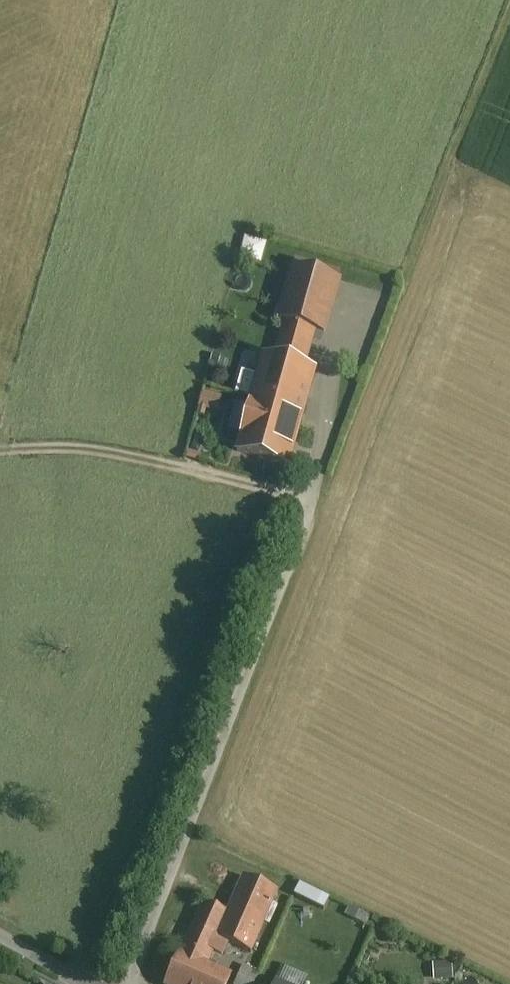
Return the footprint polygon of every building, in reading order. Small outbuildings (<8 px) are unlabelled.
[(338,280),(292,267),(277,321),(323,334),(338,280)] [(313,370),(263,356),(249,408),(299,422),(313,370)] [(195,410),(215,411),(216,394),(197,392),(195,410)] [(299,422),(249,408),(236,452),(287,466),(299,422)] [(227,914),(203,903),(180,955),(205,966),(212,951),(221,956),(227,942),(249,952),(276,892),(243,877),(227,914)] [(179,955),(166,983),(227,983),(230,978),(205,966),(180,955),(179,955)] [(235,983),(234,983),(253,983),(258,973),(243,966),(235,983)]
